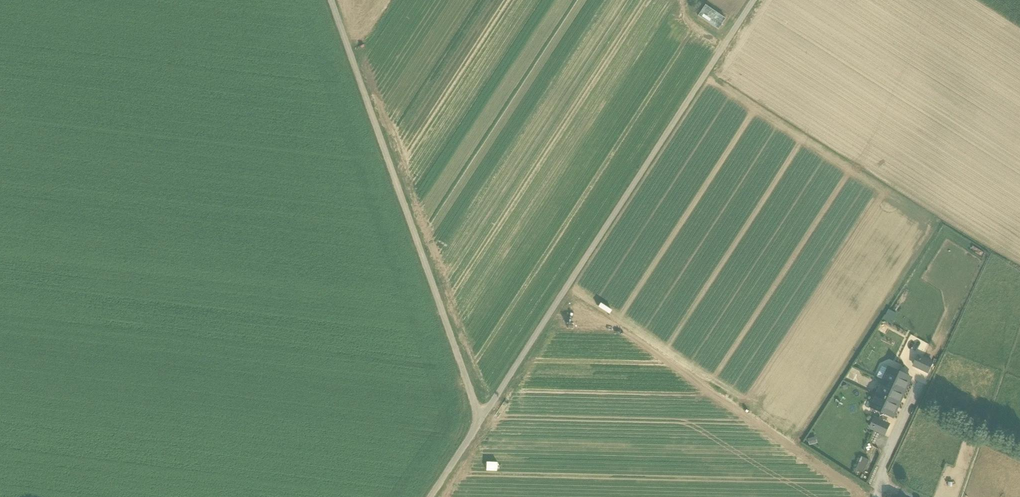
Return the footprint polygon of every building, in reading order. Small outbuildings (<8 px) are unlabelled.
[(725,19),(705,5),(697,16),(718,30),(725,19)] [(928,373),(933,361),(917,354),(911,366),(928,373)] [(912,378),(890,368),(884,382),(879,392),(872,408),(894,418),(912,378)] [(879,392),(884,382),(879,380),(875,390),(879,392)] [(867,428),(884,436),(890,424),(873,416),(867,428)] [(861,456),(855,469),(862,472),(869,459),(861,456)]
